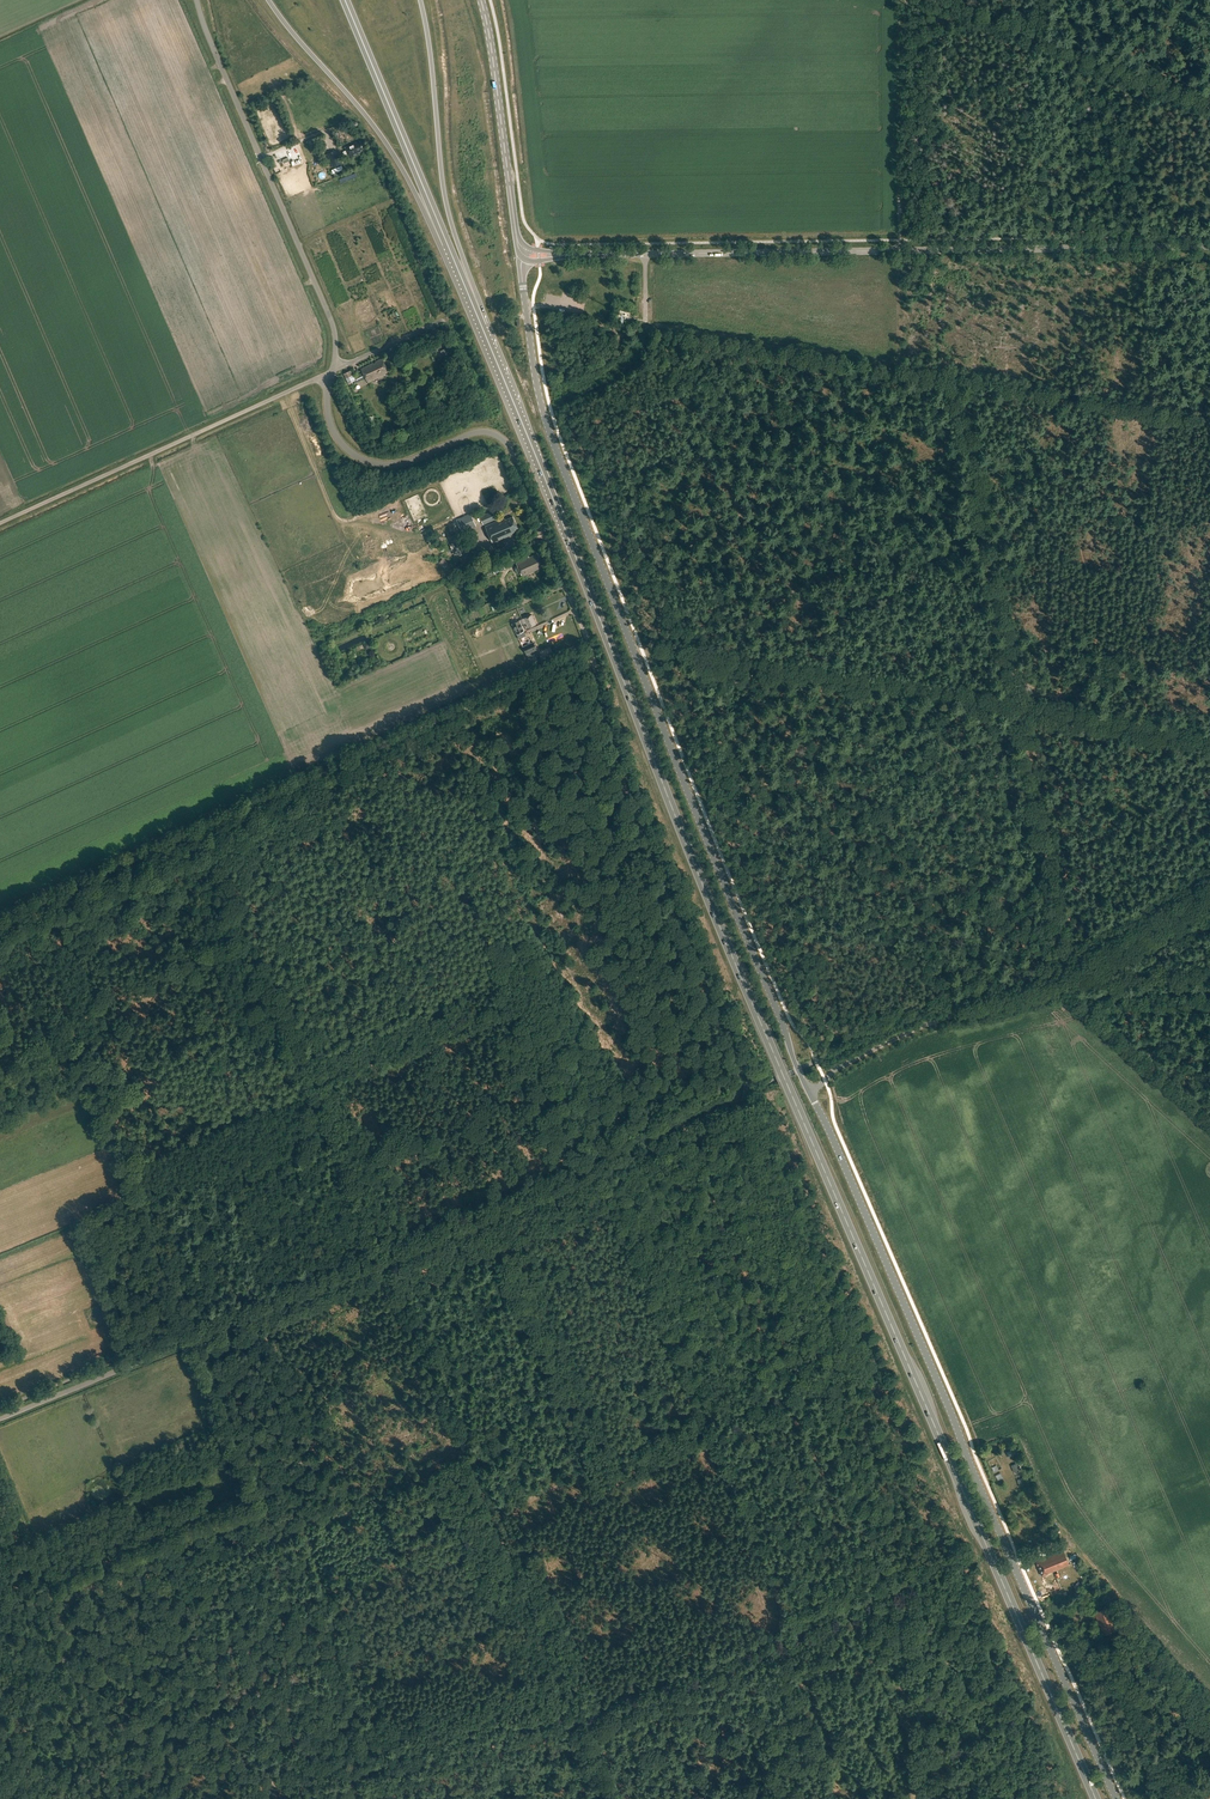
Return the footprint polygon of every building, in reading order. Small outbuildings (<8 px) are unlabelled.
[(324,135),(313,140),(315,144),(326,139),(324,135)] [(345,145),(350,157),(362,151),(361,150),(363,149),(359,139),(345,145)] [(326,153),(333,167),(342,164),(336,149),(326,153)] [(343,372),(347,382),(353,380),(363,376),(365,381),(386,372),(381,360),(360,369),(362,374),(353,378),(349,370),(343,372)] [(494,518),(491,510),(478,516),(482,524),(494,518)] [(471,515),(457,521),(462,531),(476,525),(471,515)] [(483,526),(491,542),(515,532),(513,528),(515,527),(510,516),(503,519),(503,517),(483,526)] [(461,537),(451,541),(457,556),(468,552),(461,537)] [(518,561),(524,574),(542,567),(536,553),(528,557),(525,549),(518,552),(521,559),(518,561)] [(503,559),(493,564),(497,571),(507,567),(503,559)] [(513,620),(518,632),(526,629),(523,622),(528,620),(530,625),(538,622),(534,612),(513,620)] [(533,642),(523,646),(526,654),(537,649),(533,642)] [(1037,1560),(1042,1574),(1069,1564),(1063,1549),(1037,1560)] [(1121,1628),(1111,1605),(1095,1612),(1105,1635),(1121,1628)]
